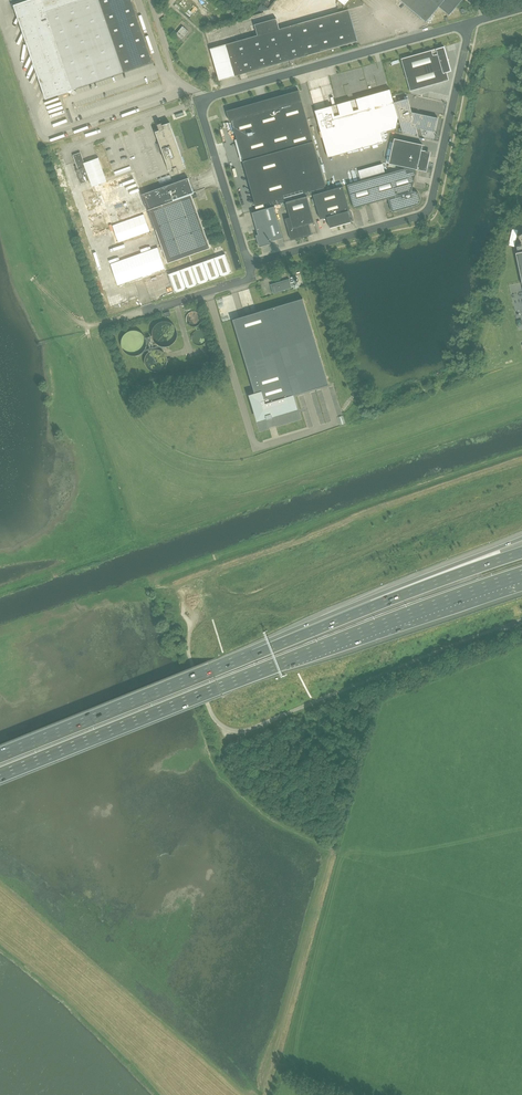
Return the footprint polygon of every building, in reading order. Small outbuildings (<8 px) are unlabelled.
[(153,62),(132,0),(28,0),(24,1),(23,0),(21,0),(11,3),(14,12),(16,11),(46,98),(68,91),(74,94),(75,92),(75,90),(73,89),(153,62)] [(338,12),(280,29),(277,18),(255,24),(256,28),(258,35),(226,44),(235,76),(282,63),(358,41),(349,9),(363,5),(364,4),(364,3),(361,0),(338,0),(338,12)] [(462,0),(401,0),(426,21),(439,6),(449,15),(462,0)] [(189,31),(183,26),(176,34),(182,38),(189,31)] [(401,59),(404,67),(410,91),(449,80),(447,72),(451,71),(444,46),(401,59)] [(390,89),(337,104),(315,110),(317,117),(328,157),(384,142),(381,132),(396,128),(398,118),(394,102),(393,102),(392,96),(390,89)] [(226,110),(229,121),(232,120),(256,206),(326,186),(307,119),(299,90),(226,110)] [(394,102),(398,118),(403,133),(419,136),(416,127),(435,132),(438,117),(412,112),(408,98),(394,102)] [(66,105),(64,100),(58,102),(57,99),(49,101),(51,109),(66,105)] [(155,131),(169,169),(173,168),(175,174),(179,173),(178,170),(186,168),(170,122),(162,125),(161,123),(158,124),(160,130),(155,131)] [(94,227),(142,210),(133,186),(157,178),(140,130),(68,155),(94,227)] [(394,138),(389,163),(426,171),(431,152),(421,150),(423,144),(394,138)] [(195,168),(201,166),(198,157),(192,158),(195,168)] [(392,212),(415,205),(416,204),(417,204),(418,203),(419,203),(419,202),(420,201),(420,200),(420,199),(420,198),(420,197),(420,196),(420,195),(419,194),(419,193),(418,193),(417,192),(416,191),(415,191),(414,191),(413,191),(412,191),(416,171),(405,168),(386,174),(347,185),(354,208),(388,198),(392,212)] [(188,178),(141,194),(147,210),(149,210),(168,263),(211,247),(192,194),(194,193),(188,178)] [(327,217),(330,227),(351,221),(348,211),(350,210),(343,186),(313,194),(320,219),(327,217)] [(295,239),(309,235),(312,234),(309,224),(314,222),(307,196),(286,201),(290,217),(285,218),(291,240),(295,239)] [(256,235),(259,246),(270,243),(270,241),(283,237),(274,206),(252,212),(258,234),(256,235),(256,234),(256,235)] [(141,246),(156,242),(154,233),(139,238),(141,246)] [(262,247),(264,254),(276,249),(273,243),(262,247)] [(111,245),(101,249),(104,256),(114,253),(111,245)] [(139,252),(141,262),(164,255),(161,246),(139,252)] [(225,254),(168,274),(175,293),(232,272),(225,254)] [(271,284),(273,293),(292,288),(289,279),(271,284)] [(130,287),(133,301),(141,299),(137,285),(130,287)] [(105,296),(113,313),(118,311),(110,293),(105,296)] [(272,417),(271,413),(294,407),(291,395),(329,384),(303,298),(257,312),(233,319),(256,395),(253,396),(259,417),(266,415),(267,419),(272,417)] [(201,319),(201,318),(201,316),(201,315),(200,314),(199,313),(198,312),(196,311),(195,310),(193,310),(192,310),(190,311),(189,312),(188,313),(187,314),(187,315),(186,317),(186,318),(186,319),(187,321),(187,322),(188,323),(190,324),(191,325),(193,325),(194,325),(195,325),(197,325),(198,324),(199,323),(200,322),(201,320),(201,319)] [(177,335),(177,333),(177,330),(176,327),(175,325),(173,323),(171,322),(169,321),(167,320),(164,320),(162,320),(159,321),(157,322),(155,324),(154,326),(152,328),(152,330),(152,333),(152,335),(153,338),(154,340),(156,342),(158,344),(160,345),(162,345),(165,345),(168,345),(170,344),(172,343),(174,341),(175,340),(176,337),(177,335)] [(207,337),(207,336),(207,335),(206,333),(206,332),(205,331),(203,330),(202,329),(200,328),(199,328),(196,329),(194,330),(193,331),(192,332),(192,333),(191,335),(191,336),(192,338),(192,339),(193,341),(194,342),(195,343),(196,343),(198,344),(200,344),(201,344),(202,343),(205,341),(206,340),(206,339),(207,337)] [(146,344),(147,341),(146,339),(146,336),(144,334),(143,332),(141,331),(138,329),(136,329),(134,329),(131,329),(129,330),(126,331),(125,333),(123,335),(122,337),(121,339),(121,342),(122,344),(122,347),(124,349),(125,351),(127,352),(129,353),(132,354),(135,354),(137,354),(139,353),(141,352),(143,350),(145,348),(146,346),(146,344)] [(167,361),(167,359),(167,357),(166,355),(165,353),(164,351),(162,350),(160,349),(157,348),(155,348),(153,348),(151,349),(149,350),(148,352),(147,353),(145,356),(145,357),(145,360),(145,362),(146,364),(147,366),(148,367),(151,369),(153,370),(155,370),(157,370),(159,370),(161,369),(162,368),(164,366),(165,365),(166,363),(167,361)] [(506,552),(521,547),(519,543),(505,547),(506,552)] [(9,738),(27,733),(25,727),(8,733),(9,738)] [(77,732),(63,737),(64,740),(78,735),(77,732)]
